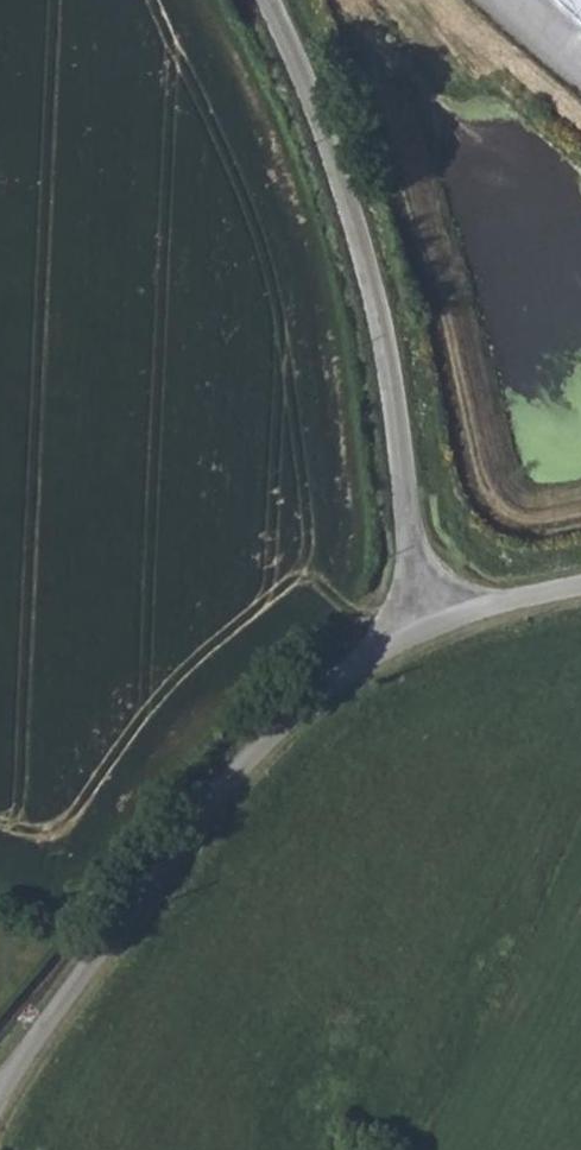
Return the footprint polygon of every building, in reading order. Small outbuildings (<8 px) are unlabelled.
[(580,19),(580,0),(561,0),(580,19)]
